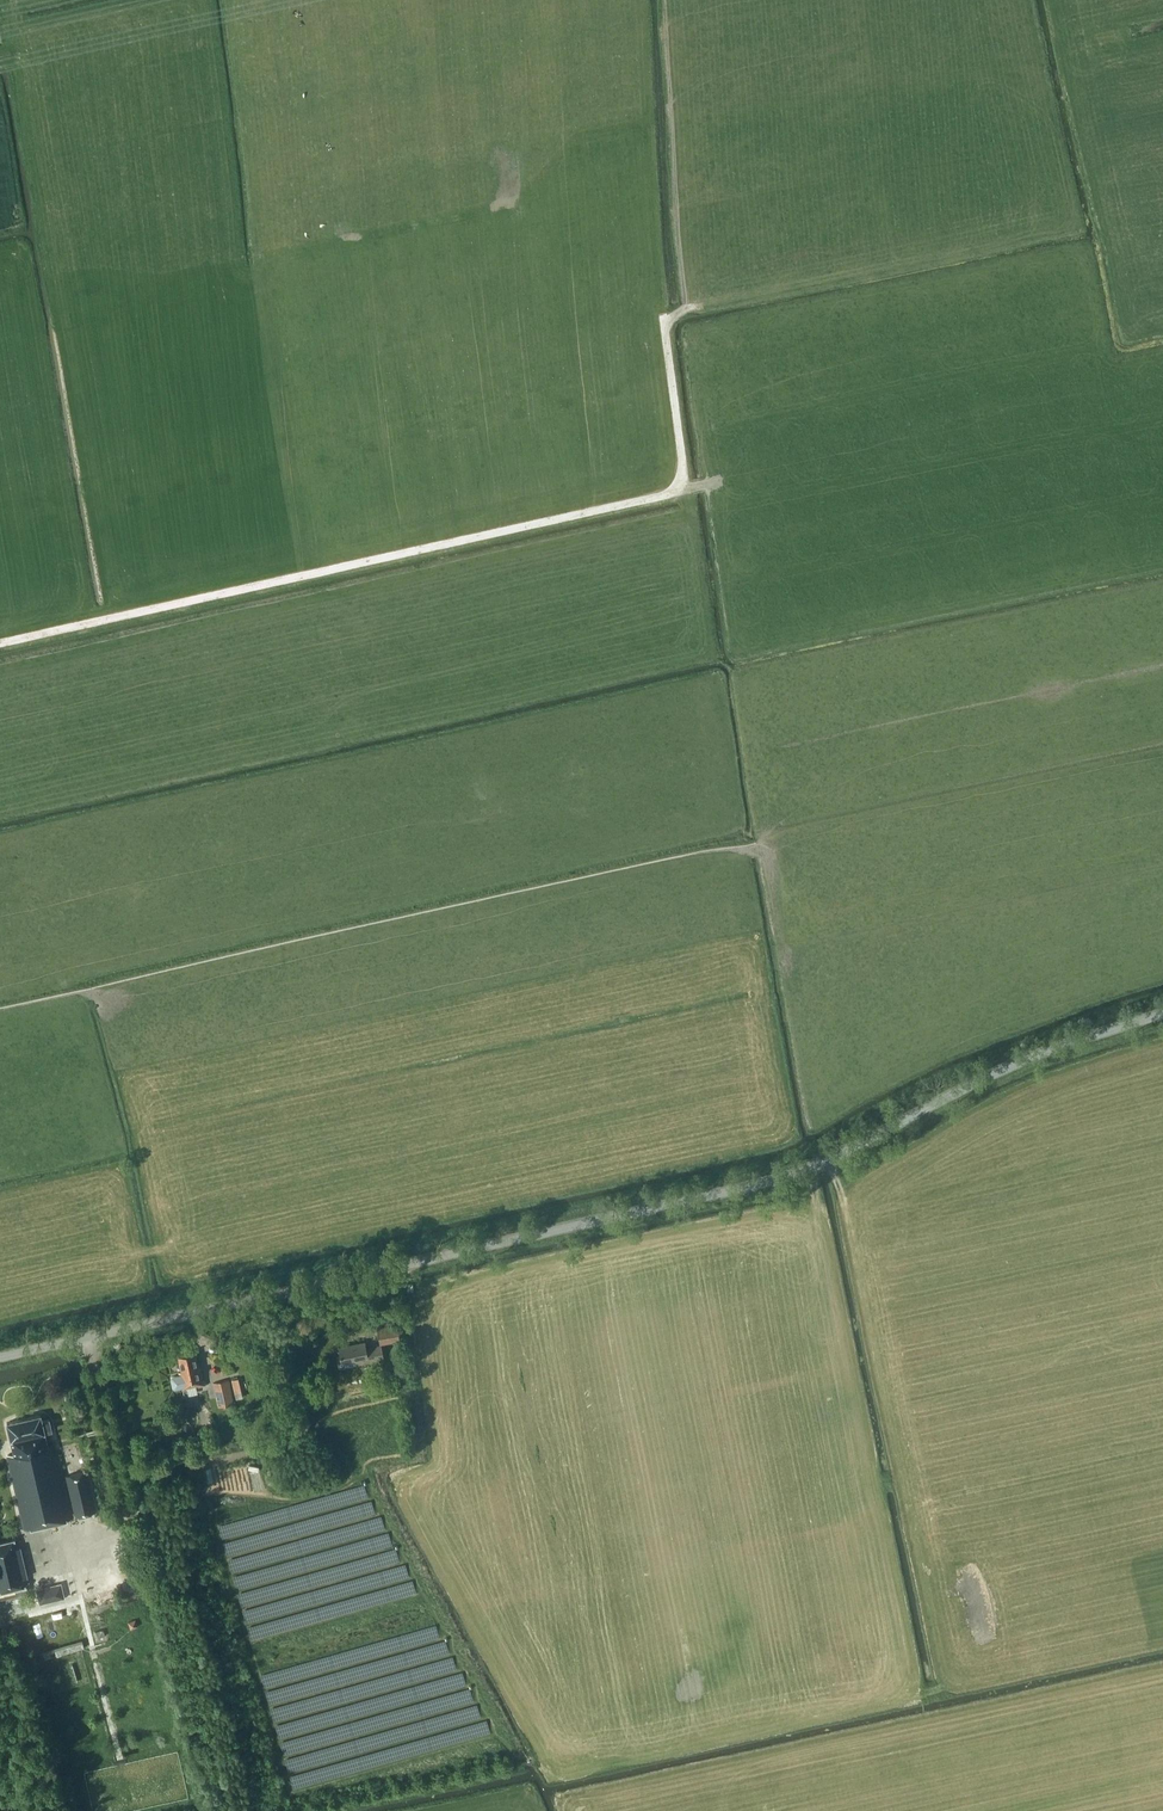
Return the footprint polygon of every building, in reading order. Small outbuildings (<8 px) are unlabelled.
[(400,1339),(397,1323),(377,1328),(380,1343),(400,1339)] [(366,1348),(365,1341),(338,1346),(341,1362),(356,1359),(357,1364),(384,1359),(381,1344),(366,1348)] [(199,1368),(195,1352),(178,1356),(181,1372),(179,1372),(180,1375),(172,1376),(171,1379),(173,1387),(175,1389),(183,1387),(183,1390),(205,1385),(203,1374),(202,1374),(200,1367),(199,1368)] [(400,1379),(409,1378),(408,1371),(399,1372),(400,1379)] [(236,1403),(231,1379),(215,1382),(219,1406),(236,1403)] [(41,1414),(7,1422),(14,1453),(8,1454),(25,1528),(72,1517),(76,1516),(96,1511),(98,1510),(87,1471),(64,1476),(72,1513),(71,1513),(57,1452),(54,1452),(53,1444),(48,1445),(45,1431),(52,1430),(49,1419),(42,1420),(41,1414)] [(18,1538),(0,1543),(0,1592),(2,1599),(29,1592),(28,1586),(30,1585),(18,1538)] [(62,1583),(36,1588),(39,1602),(65,1597),(62,1583)]
